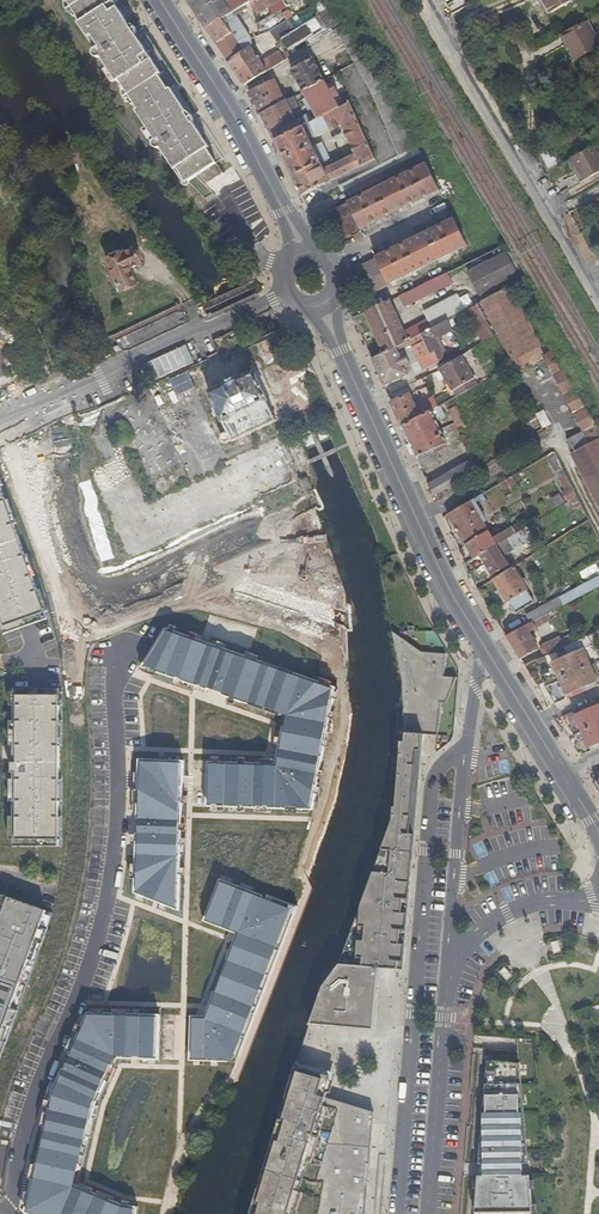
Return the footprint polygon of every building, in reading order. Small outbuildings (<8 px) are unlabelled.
[(97,49),(95,50),(94,52),(95,54),(96,56),(98,57),(100,57),(102,57),(157,139),(155,141),(155,143),(155,145),(156,147),(158,148),(160,148),(162,147),(186,183),(205,170),(211,181),(224,172),(208,148),(211,146),(195,122),(192,124),(186,114),(189,112),(172,88),(169,89),(160,75),(162,73),(139,38),(136,40),(135,38),(127,26),(126,24),(127,22),(113,0),(64,0),(97,49)] [(225,19),(233,14),(238,10),(251,2),(250,0),(233,0),(226,4),(223,0),(189,0),(188,1),(205,26),(217,44),(234,33),(225,19)] [(238,10),(246,23),(270,7),(265,0),(254,0),(251,2),(238,10)] [(551,13),(574,0),(544,0),(551,13)] [(281,9),(259,24),(266,35),(274,30),(288,21),(281,9)] [(222,51),(230,63),(253,48),(251,38),(233,14),(225,19),(234,33),(217,44),(222,51)] [(274,30),(281,40),(284,39),(294,32),(288,21),(274,30)] [(308,23),(294,32),(284,39),(290,46),(313,31),(308,23)] [(355,63),(369,55),(351,23),(338,29),(355,63)] [(598,48),(598,44),(589,23),(563,35),(568,45),(565,46),(573,61),(598,48)] [(128,26),(127,26),(135,38),(137,36),(138,34),(138,31),(137,29),(135,27),(133,26),(130,25),(128,26)] [(268,71),(262,62),(253,48),(230,63),(236,71),(246,85),(268,71)] [(285,60),(280,51),(262,62),(268,71),(285,60)] [(356,64),(369,91),(384,83),(369,56),(356,64)] [(303,92),(325,80),(312,58),(291,69),(303,92)] [(261,115),(285,102),(275,78),(250,92),(251,94),(261,115)] [(325,80),(303,92),(306,98),(318,119),(339,108),(334,98),(339,96),(335,88),(330,91),(325,80)] [(369,91),(400,155),(414,148),(385,83),(384,83),(369,91)] [(297,120),(294,115),(289,105),(263,119),(268,129),(275,142),(276,141),(318,119),(306,98),(303,100),(310,113),(297,120)] [(263,119),(289,105),(287,101),(285,102),(261,115),(263,119)] [(302,196),(336,178),(375,158),(350,102),(339,108),(318,119),(276,141),(289,167),(302,196)] [(289,105),(294,115),(299,112),(295,104),(294,103),(289,105)] [(189,112),(186,114),(192,124),(195,122),(196,119),(195,117),(194,114),(192,113),(189,112)] [(579,173),(583,182),(598,174),(598,158),(594,148),(571,160),(579,173)] [(546,168),(557,166),(554,151),(543,153),(546,168)] [(425,164),(331,212),(342,234),(360,225),(362,229),(438,190),(425,164)] [(583,182),(579,173),(575,176),(580,184),(583,182)] [(453,219),(376,258),(379,263),(361,271),(371,292),(466,245),(453,219)] [(122,240),(107,247),(121,277),(136,270),(130,258),(141,253),(133,237),(123,242),(122,240)] [(505,253),(469,272),(480,294),(516,275),(505,253)] [(446,272),(392,300),(396,308),(451,281),(446,272)] [(517,357),(539,345),(509,287),(484,300),(517,357)] [(405,330),(396,308),(392,300),(366,312),(384,354),(410,340),(409,339),(419,334),(431,327),(443,321),(467,309),(462,300),(458,302),(455,296),(430,308),(429,314),(431,318),(427,320),(426,319),(405,330)] [(482,301),(473,305),(482,324),(491,319),(482,301)] [(491,319),(482,324),(490,339),(499,335),(491,319)] [(431,327),(435,335),(446,329),(443,321),(431,327)] [(443,352),(435,335),(431,327),(419,334),(429,352),(433,350),(438,360),(441,358),(443,352)] [(380,376),(385,386),(408,374),(405,367),(410,365),(403,352),(416,345),(422,369),(438,361),(438,360),(433,350),(429,352),(419,334),(409,339),(410,340),(384,354),(373,360),(380,376)] [(593,443),(598,440),(598,430),(546,341),(539,345),(517,357),(523,367),(539,357),(586,434),(593,443)] [(454,399),(477,386),(461,356),(441,367),(438,370),(454,399)] [(271,415),(249,367),(212,383),(227,419),(222,422),(226,430),(231,428),(233,432),(271,415)] [(403,427),(439,407),(434,398),(416,408),(410,393),(392,403),(396,412),(403,427)] [(447,403),(460,432),(468,428),(454,399),(447,403)] [(436,422),(445,417),(441,406),(439,407),(403,427),(407,437),(422,469),(441,460),(436,450),(447,445),(436,422)] [(548,408),(540,412),(546,425),(554,421),(548,408)] [(593,443),(586,434),(582,436),(580,433),(570,439),(570,444),(571,448),(598,501),(598,440),(593,443)] [(545,457),(571,502),(579,497),(554,453),(545,457)] [(429,486),(434,497),(478,472),(477,470),(473,460),(429,486)] [(1,629),(3,635),(47,620),(44,614),(37,592),(32,577),(25,557),(14,526),(5,502),(0,487),(0,486),(0,626),(1,629)] [(560,494),(551,498),(556,507),(564,503),(560,494)] [(5,502),(14,526),(17,524),(9,501),(5,502)] [(471,501),(448,515),(451,520),(475,560),(482,556),(505,541),(501,533),(494,538),(471,501)] [(505,541),(482,556),(493,576),(510,565),(504,556),(535,538),(529,527),(510,538),(505,541)] [(35,576),(28,555),(25,557),(32,577),(35,576)] [(516,615),(536,603),(514,567),(494,579),(516,615)] [(539,609),(544,616),(556,610),(598,586),(598,578),(598,577),(539,609)] [(40,591),(37,592),(44,614),(48,612),(40,591)] [(544,616),(541,618),(544,624),(551,620),(554,625),(562,621),(556,610),(544,616)] [(535,629),(532,623),(507,636),(515,649),(521,660),(537,650),(527,633),(535,629)] [(312,810),(335,687),(294,673),(293,675),(261,665),(262,662),(165,629),(141,668),(207,691),(207,688),(221,693),(220,695),(247,705),(249,699),(287,712),(284,727),(282,726),(275,764),(207,762),(206,807),(312,810)] [(312,1025),(375,1030),(380,967),(404,969),(408,912),(423,734),(437,735),(438,727),(439,727),(441,703),(446,703),(456,677),(443,677),(446,654),(422,652),(393,632),(402,681),(403,697),(404,708),(396,807),(394,807),(393,820),(391,826),(340,964),(324,986),(312,1025)] [(567,694),(569,698),(598,686),(596,679),(598,677),(598,676),(595,665),(591,667),(584,650),(594,646),(589,636),(565,648),(545,657),(538,661),(539,665),(548,661),(552,672),(557,670),(563,685),(559,687),(563,695),(567,694)] [(545,657),(565,648),(560,638),(543,647),(542,649),(545,657)] [(294,673),(262,662),(261,665),(293,675),(294,673)] [(59,690),(13,689),(13,693),(12,706),(12,722),(12,746),(12,755),(10,755),(10,763),(12,763),(12,780),(12,802),(12,817),(11,840),(11,847),(57,847),(58,841),(58,818),(58,802),(58,780),(58,748),(58,722),(58,707),(59,693),(59,690)] [(249,699),(247,705),(283,717),(282,726),(284,727),(287,712),(249,699)] [(569,714),(563,719),(574,739),(584,735),(590,748),(586,750),(588,754),(598,749),(598,701),(569,714)] [(183,761),(138,760),(137,820),(139,820),(138,834),(136,834),(134,894),(179,911),(183,761)] [(229,1059),(240,1059),(299,907),(268,895),(266,900),(262,898),(263,896),(220,879),(203,921),(236,934),(227,960),(231,961),(219,993),(215,991),(205,1016),(191,1016),(190,1061),(229,1062),(229,1059)] [(53,913),(37,907),(26,903),(6,896),(0,913),(0,1060),(53,913)] [(139,937),(145,923),(128,916),(123,931),(139,937)] [(231,961),(227,960),(215,991),(219,993),(231,961)] [(508,983),(514,976),(505,967),(498,974),(508,983)] [(159,1060),(160,1015),(88,1013),(69,1056),(71,1057),(66,1070),(63,1069),(54,1091),(44,1131),(47,1132),(39,1164),(37,1164),(26,1213),(28,1213),(138,1213),(139,1207),(124,1205),(78,1186),(97,1102),(117,1059),(159,1060)] [(521,1112),(520,1062),(488,1060),(489,1083),(487,1083),(488,1113),(484,1113),(485,1175),(480,1175),(480,1181),(479,1190),(477,1212),(534,1211),(533,1204),(532,1189),(531,1180),(531,1174),(525,1175),(524,1163),(523,1112),(521,1112)] [(480,1169),(480,1175),(485,1175),(484,1113),(488,1113),(487,1083),(489,1083),(488,1060),(480,1163),(481,1163),(480,1169)] [(524,1163),(530,1163),(520,1062),(521,1112),(523,1112),(524,1163)] [(367,1198),(370,1163),(374,1112),(326,1098),(328,1093),(326,1092),(331,1076),(299,1067),(252,1213),(366,1213),(367,1198)] [(39,1164),(47,1132),(44,1131),(37,1164),(39,1164)] [(477,1213),(539,1213),(538,1203),(533,1204),(534,1211),(477,1212),(477,1213)]
